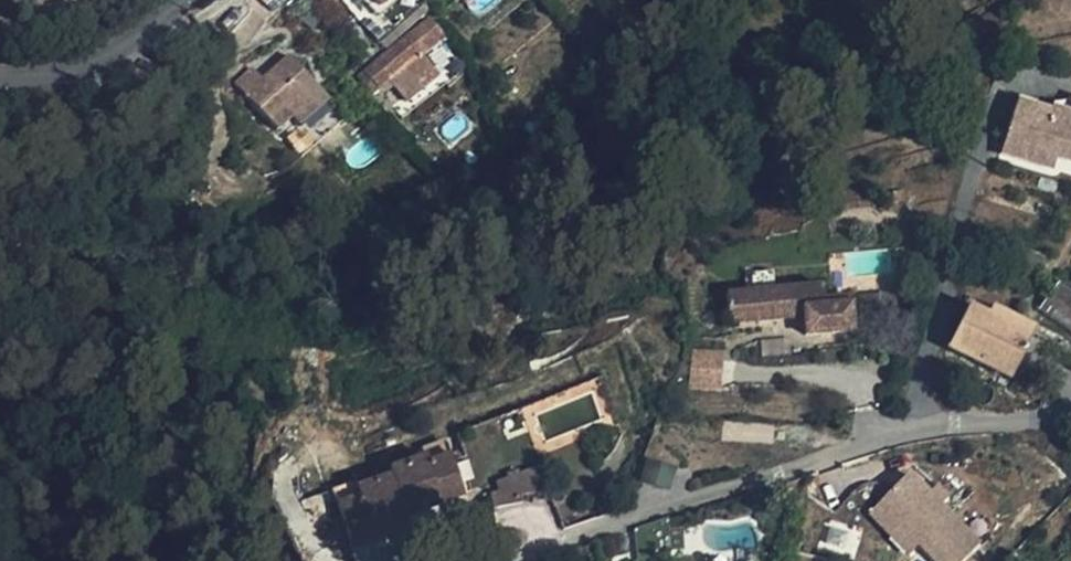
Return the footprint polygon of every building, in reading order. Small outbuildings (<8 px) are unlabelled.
[(384,15),(401,0),(371,0),(384,15)] [(433,30),(409,49),(420,63),(380,94),(383,97),(373,104),(376,109),(392,96),(408,117),(444,89),(428,69),(449,51),(433,30)] [(420,63),(409,49),(369,81),(375,90),(366,96),(373,104),(383,97),(380,94),(420,63)] [(267,90),(262,83),(254,72),(234,86),(281,143),(327,105),(289,60),(271,75),(276,82),(267,90)] [(271,75),(262,83),(267,90),(276,82),(271,75)] [(375,90),(369,81),(360,88),(366,96),(375,90)] [(1051,96),(1048,103),(1016,92),(998,140),(1030,152),(1035,140),(1056,148),(1070,153),(1070,104),(1051,96)] [(1052,93),(1051,96),(1070,104),(1070,93),(1052,93)] [(1035,140),(1030,152),(1052,158),(1056,148),(1035,140)] [(1053,171),(1070,174),(1070,160),(1055,157),(1053,171)] [(1011,330),(1015,323),(979,308),(976,315),(1011,330)] [(959,353),(985,364),(1011,330),(976,315),(959,353)] [(839,319),(742,319),(741,349),(830,349),(829,367),(867,368),(867,334),(839,334),(839,319)] [(1041,335),(1015,323),(1011,330),(1038,342),(1041,335)] [(1011,330),(985,364),(1010,376),(1016,366),(1025,370),(1038,342),(1011,330)] [(691,350),(691,389),(723,389),(723,350),(691,350)] [(1016,366),(1010,376),(1020,381),(1025,370),(1016,366)] [(394,520),(451,496),(430,447),(407,457),(410,464),(341,492),(342,497),(321,505),(341,553),(398,530),(394,520)] [(972,544),(934,504),(942,497),(911,464),(864,511),(902,551),(912,541),(931,560),(955,560),(972,544)]
